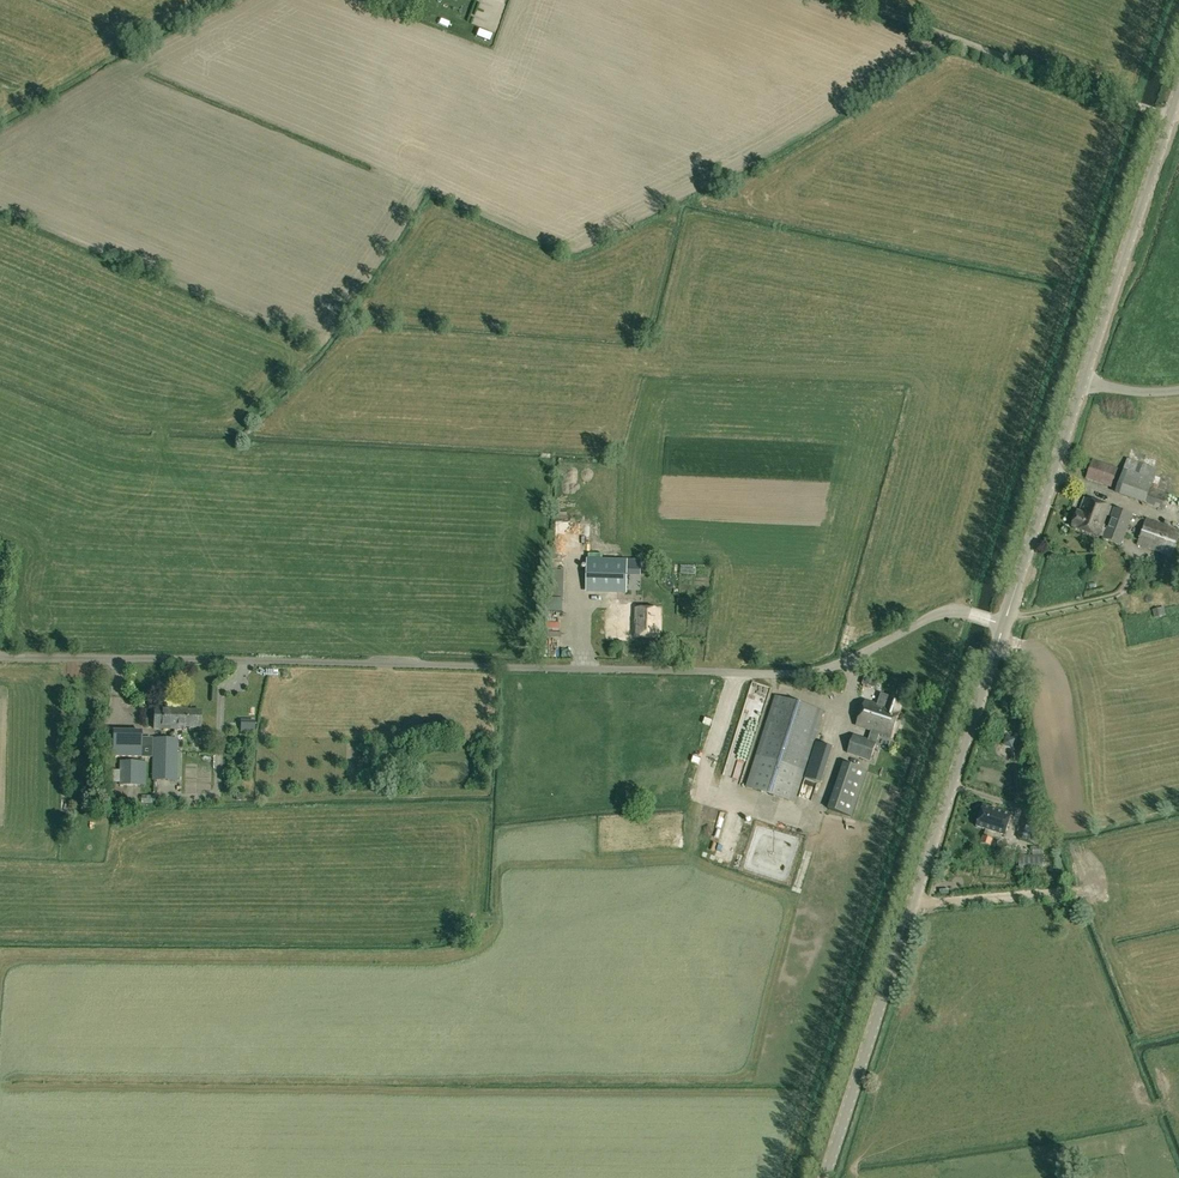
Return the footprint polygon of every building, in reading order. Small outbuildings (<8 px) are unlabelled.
[(489,42),(492,35),(479,30),(476,37),(489,42)] [(1145,503),(1151,488),(1157,469),(1127,458),(1115,493),(1145,504),(1145,503)] [(1112,487),(1118,468),(1092,459),(1086,478),(1112,487)] [(1168,494),(1151,488),(1145,503),(1163,510),(1168,494)] [(1172,490),(1167,505),(1178,509),(1178,493),(1172,490)] [(1101,535),(1106,537),(1108,529),(1104,528),(1111,507),(1084,498),(1079,512),(1077,511),(1072,526),(1101,536),(1101,535)] [(1108,529),(1106,537),(1106,538),(1122,544),(1132,515),(1115,509),(1108,529)] [(1137,544),(1171,557),(1178,534),(1178,529),(1146,517),(1137,544)] [(0,557),(0,595),(1,595),(10,559),(0,557)] [(590,589),(628,590),(629,561),(591,559),(590,589)] [(1165,615),(1163,607),(1152,610),(1155,618),(1165,615)] [(627,622),(625,622),(625,613),(618,612),(617,623),(619,623),(618,633),(635,634),(635,636),(659,637),(660,609),(638,608),(638,619),(627,619),(627,622)] [(846,754),(870,761),(879,732),(890,736),(902,701),(881,694),(878,704),(865,700),(857,725),(855,725),(846,754)] [(775,695),(745,787),(795,802),(824,711),(775,695)] [(154,728),(173,729),(173,728),(173,714),(176,714),(176,708),(154,707),(154,728)] [(186,710),(186,708),(176,708),(176,714),(173,714),(173,728),(173,729),(177,729),(177,726),(200,727),(200,710),(186,710)] [(141,731),(112,730),(112,756),(141,757),(141,731)] [(152,737),(151,780),(176,780),(178,738),(152,737)] [(756,745),(738,738),(728,765),(747,772),(756,745)] [(821,784),(832,747),(815,741),(804,778),(821,784)] [(145,761),(119,760),(118,785),(144,785),(145,761)] [(829,809),(851,817),(866,771),(844,764),(829,809)] [(1004,835),(1011,814),(983,805),(976,826),(986,829),(995,832),(1004,835)] [(1033,842),(1036,833),(1037,827),(1021,822),(1017,836),(1033,842)] [(983,836),(983,835),(981,842),(990,846),(992,838),(983,836)] [(1019,868),(1042,867),(1042,855),(1019,855),(1019,868)]
